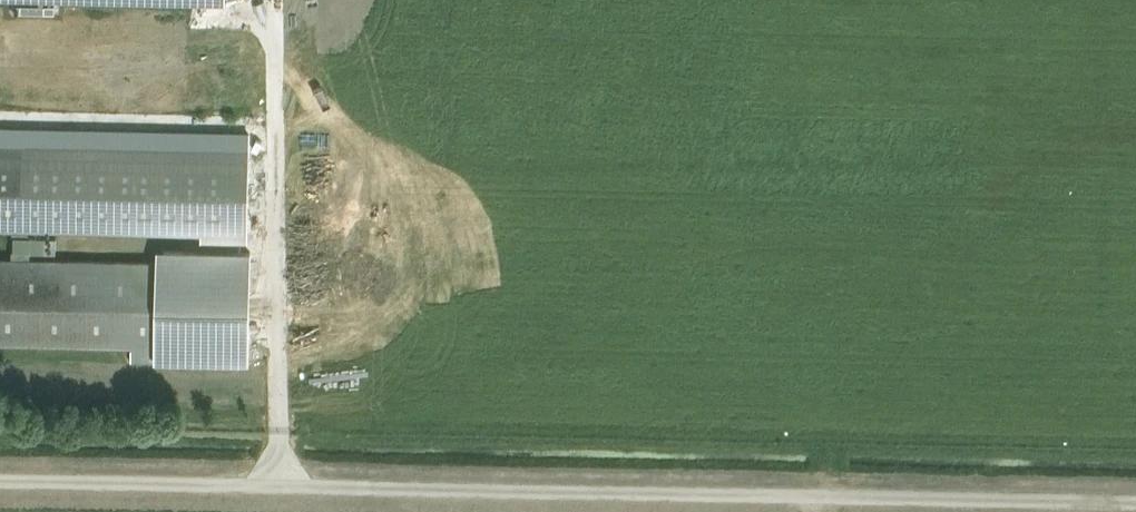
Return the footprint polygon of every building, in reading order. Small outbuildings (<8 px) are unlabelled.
[(248,235),(250,150),(0,145),(0,229),(248,235)] [(14,235),(14,251),(56,252),(56,236),(14,235)] [(132,347),(131,361),(156,362),(156,358),(249,361),(252,249),(159,247),(158,261),(0,257),(0,344),(132,347)]
